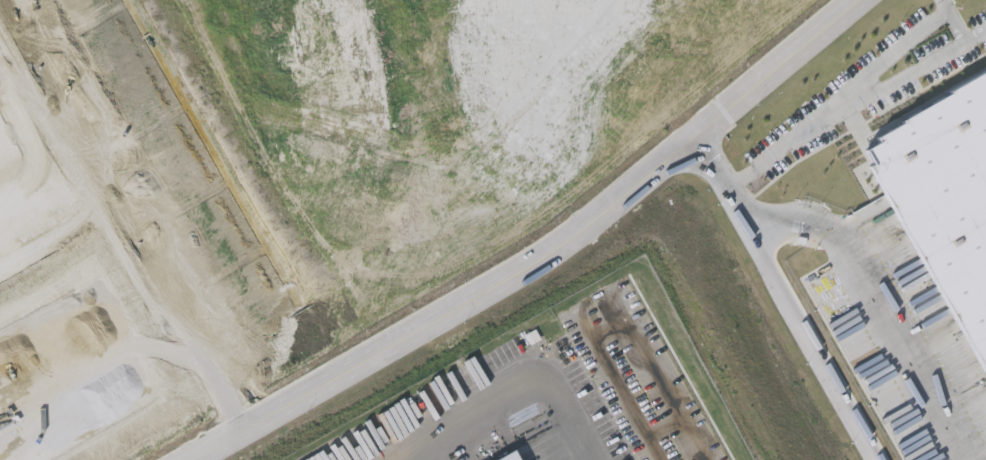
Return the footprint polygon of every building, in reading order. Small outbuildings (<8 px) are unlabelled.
[(852,137),(985,60),(985,369),(852,137)]
